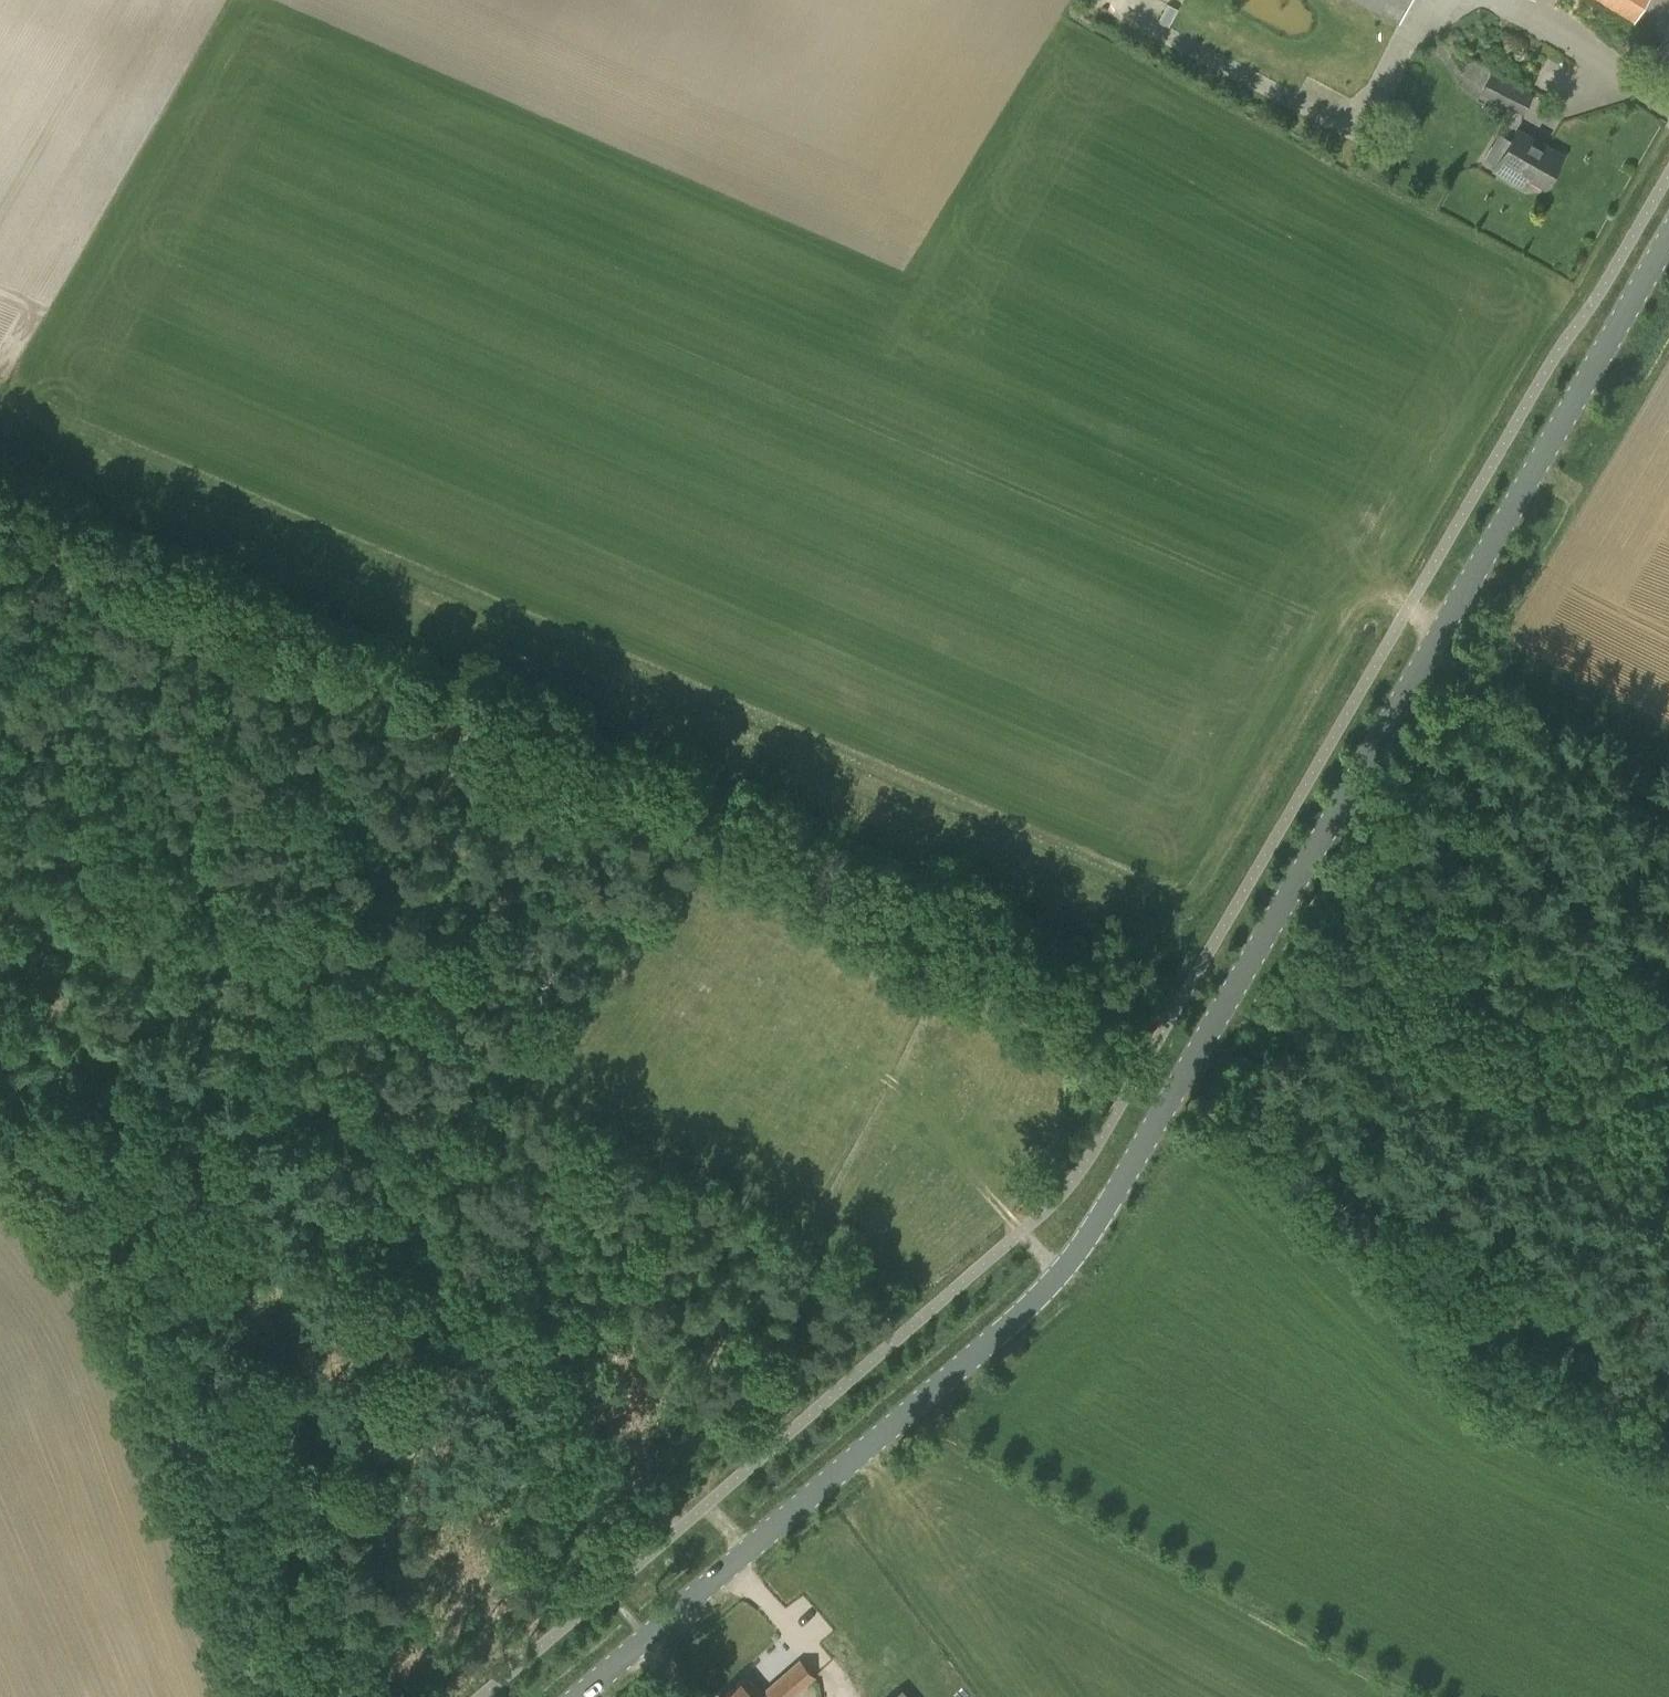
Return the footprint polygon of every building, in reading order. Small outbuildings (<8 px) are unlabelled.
[(1400,20),(1410,0),(1359,0),(1400,20)] [(1602,1),(1613,8),(1618,0),(1603,0),(1602,1)] [(1481,92),(1523,113),(1532,93),(1491,72),(1481,92)] [(1499,160),(1546,187),(1564,155),(1517,128),(1499,160)] [(815,1676),(801,1659),(763,1692),(748,1674),(721,1696),(791,1696),(815,1676)] [(890,1696),(911,1696),(902,1687),(890,1696)]
